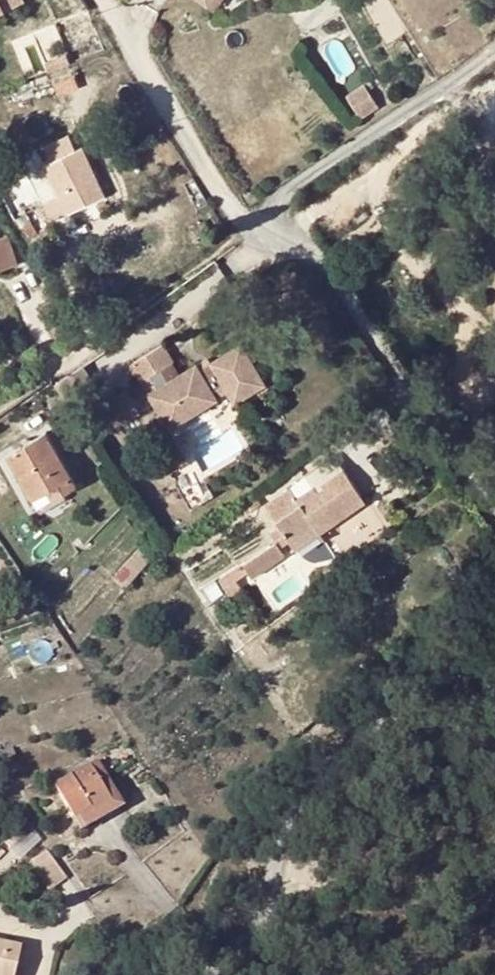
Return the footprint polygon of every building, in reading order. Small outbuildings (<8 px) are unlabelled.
[(24,2),(22,0),(0,0),(0,14),(24,2)] [(51,217),(87,201),(83,191),(102,183),(83,145),(76,148),(69,133),(44,145),(52,160),(45,163),(60,194),(43,201),(51,217)] [(106,191),(102,183),(83,191),(87,201),(106,191)] [(26,211),(16,217),(21,226),(30,220),(26,211)] [(14,265),(5,234),(0,236),(0,269),(14,265)] [(172,359),(161,341),(128,360),(135,371),(139,378),(145,373),(154,387),(146,391),(158,411),(176,400),(186,417),(214,399),(210,391),(222,384),(232,402),(264,382),(239,341),(197,367),(194,362),(166,379),(159,367),(172,359)] [(135,371),(128,360),(122,365),(127,377),(135,371)] [(119,429),(144,412),(127,389),(103,407),(119,429)] [(168,428),(186,417),(176,400),(158,411),(168,428)] [(47,432),(9,453),(32,497),(49,488),(53,497),(76,484),(47,432)] [(328,527),(348,513),(345,508),(362,496),(344,469),(323,484),(326,489),(320,493),(314,486),(296,499),(289,489),(266,506),(290,541),(313,525),(316,529),(325,523),(328,527)] [(345,508),(348,513),(366,502),(362,496),(345,508)] [(313,525),(290,541),(295,549),(328,527),(325,523),(316,529),(313,525)] [(254,577),(287,557),(278,543),(245,563),(254,577)] [(99,760),(91,765),(113,802),(93,815),(90,809),(75,817),(82,829),(124,804),(99,760)] [(113,802),(91,765),(55,785),(75,817),(90,809),(93,815),(113,802)] [(52,889),(67,878),(47,850),(32,861),(52,889)] [(0,942),(0,974),(15,974),(21,947),(0,942)]
